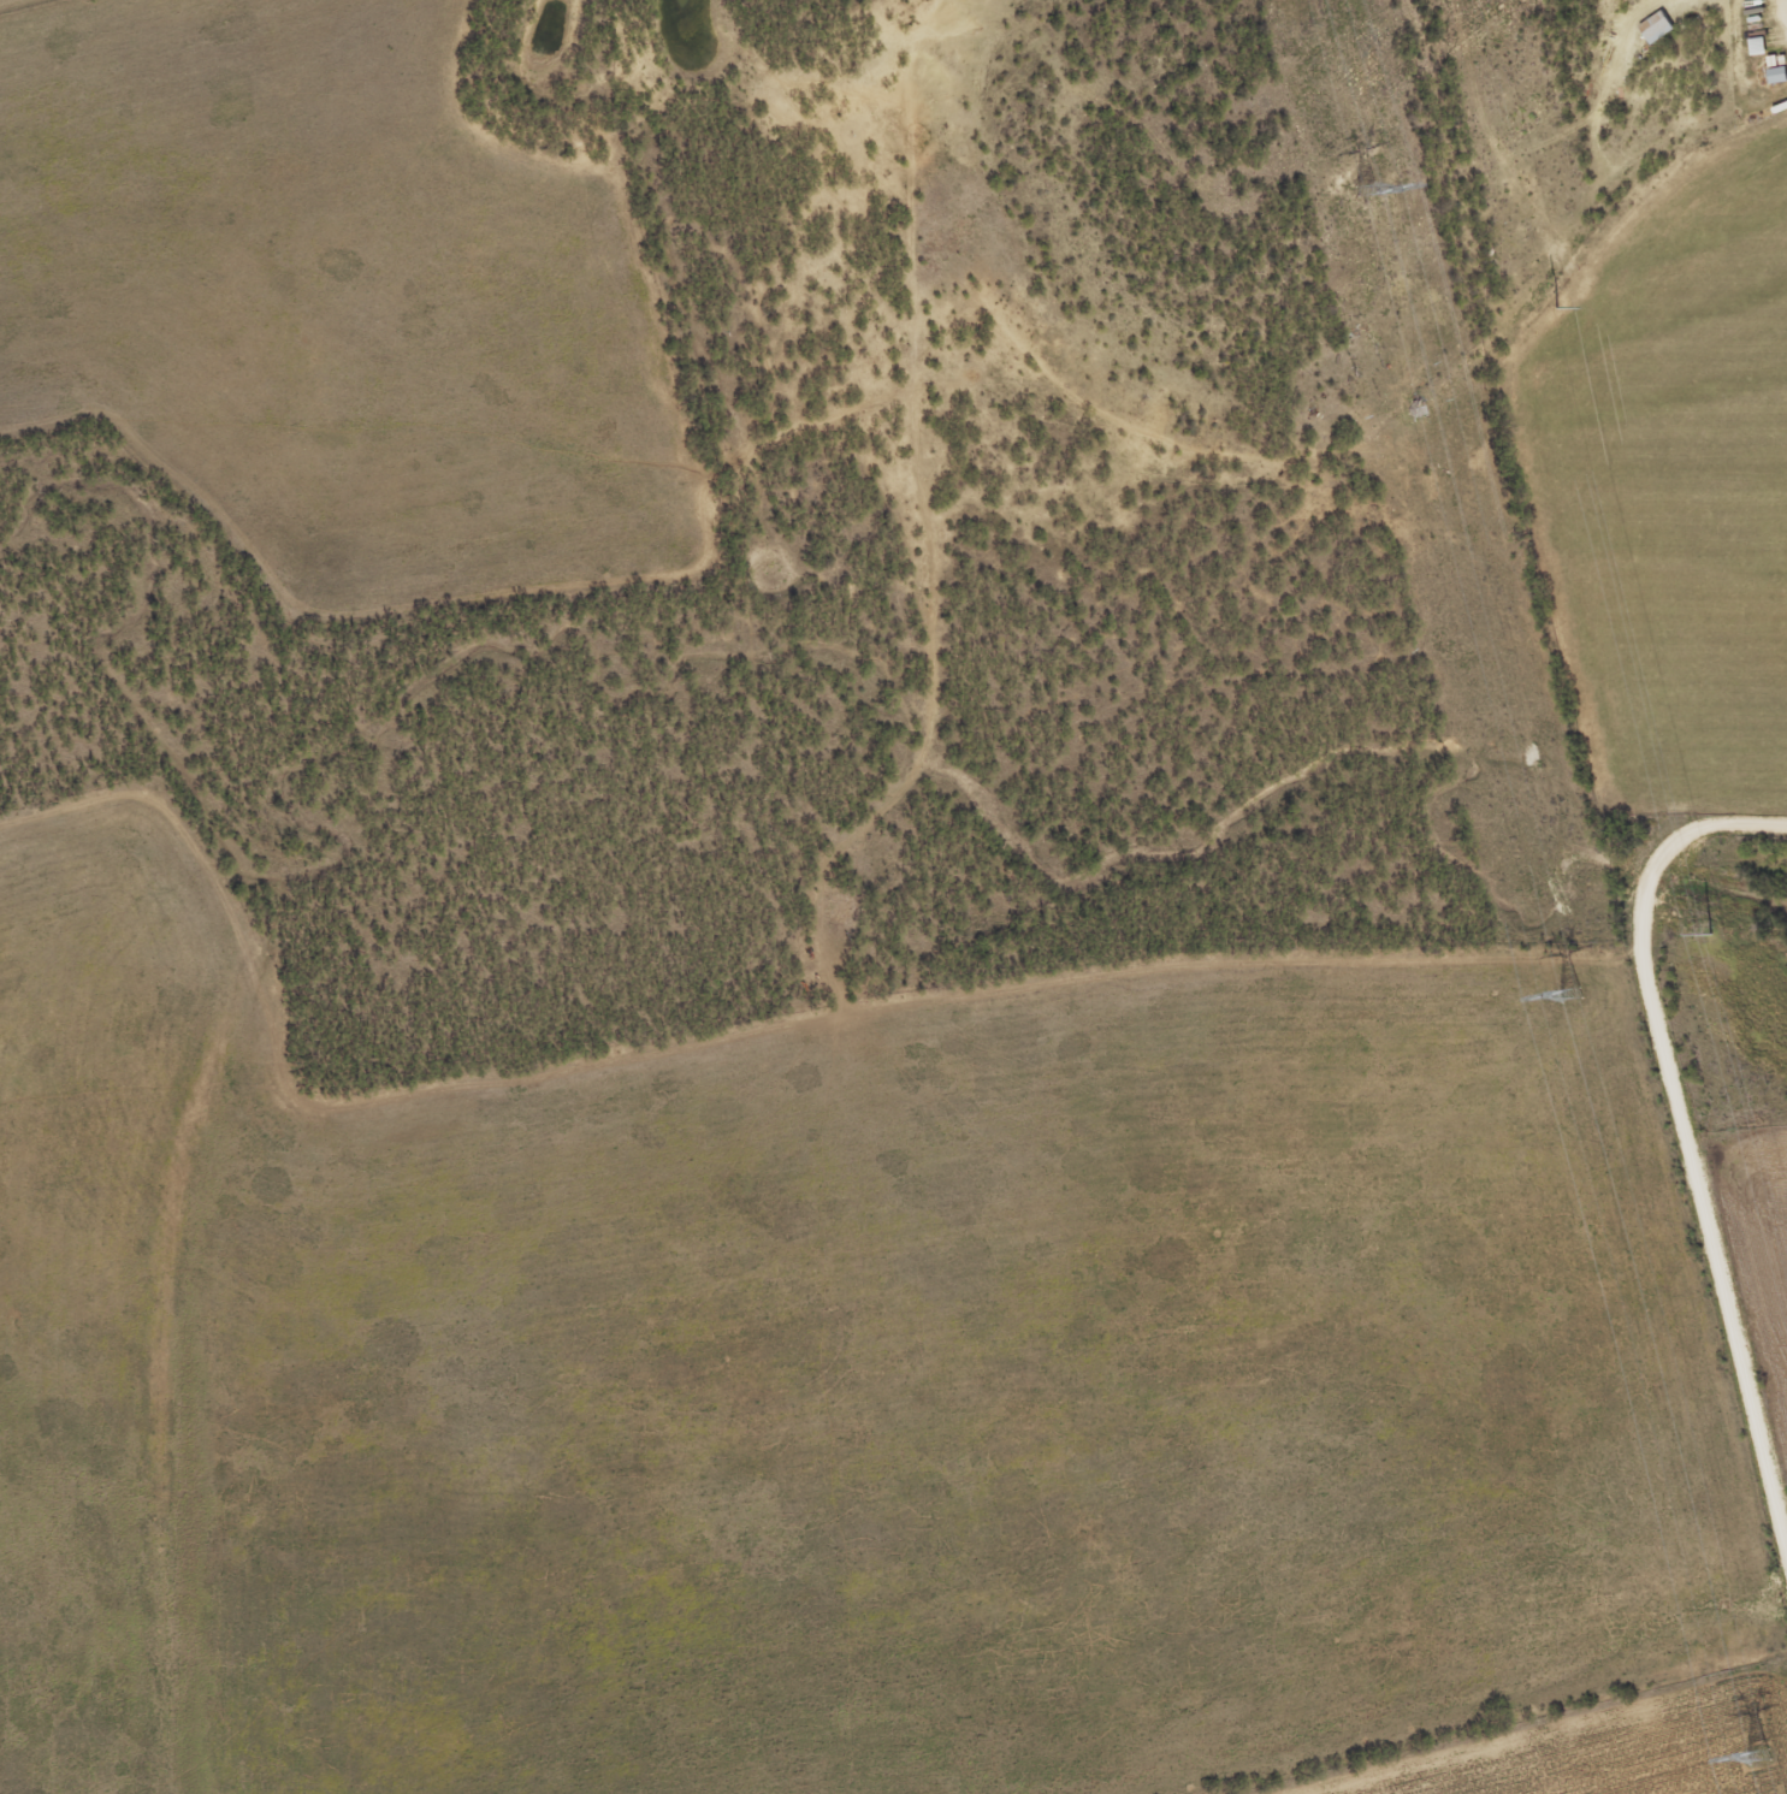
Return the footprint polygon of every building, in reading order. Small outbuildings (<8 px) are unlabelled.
[(1642,29),(1656,48),(1680,31),(1666,12),(1642,29)] [(1774,86),(1786,84),(1786,69),(1772,71),(1774,86)]
